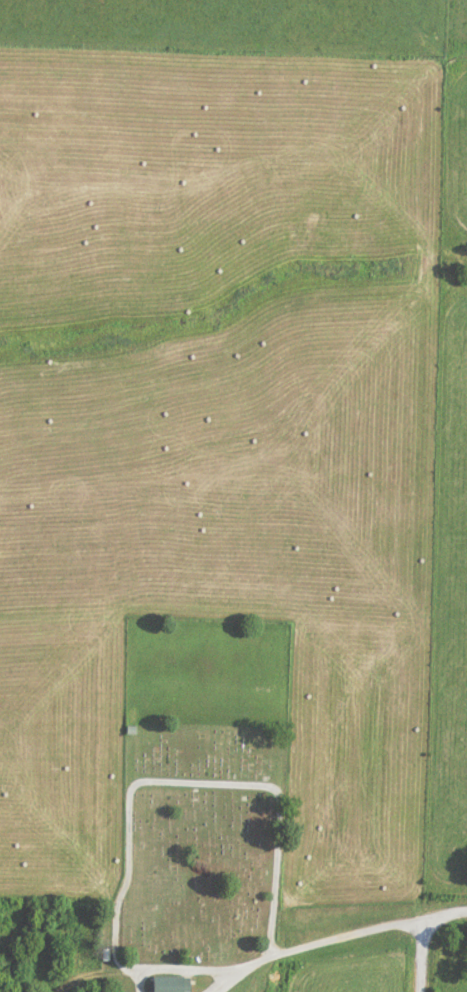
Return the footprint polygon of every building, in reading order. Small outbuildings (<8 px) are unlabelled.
[(149,978),(149,991),(186,991),(186,978),(149,978)]
